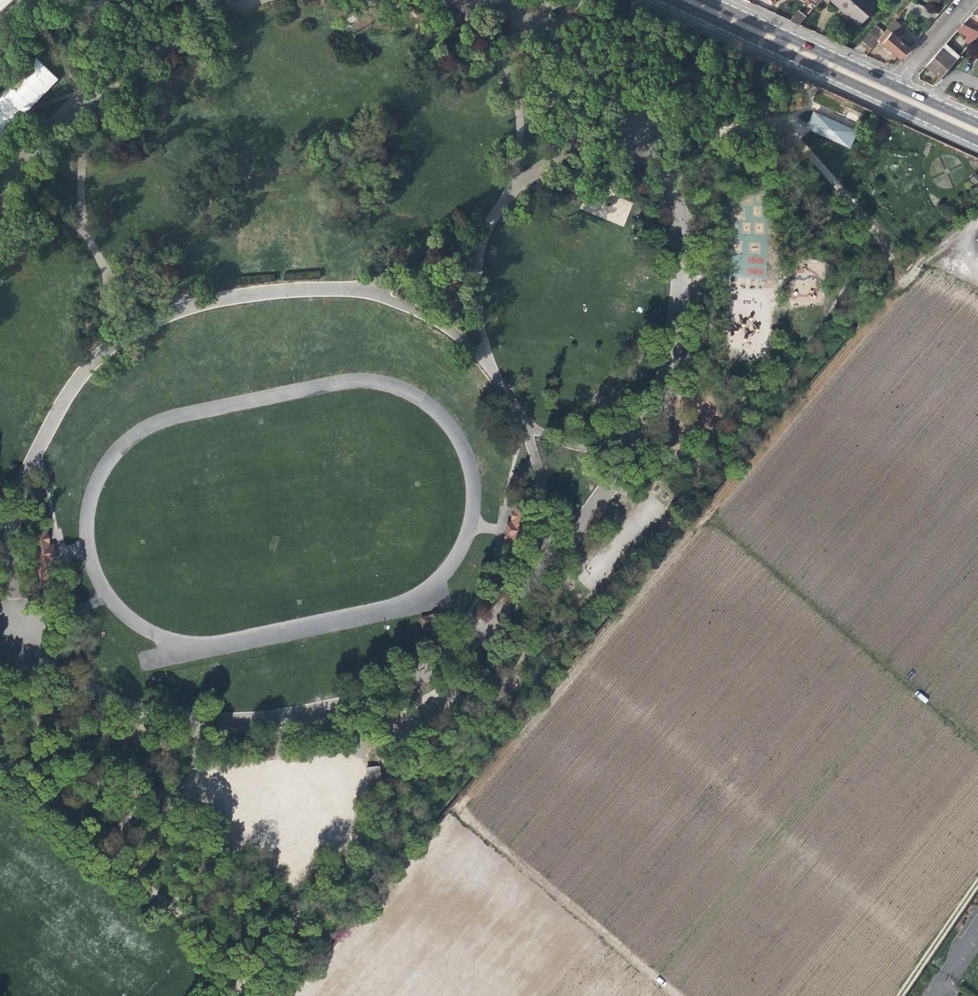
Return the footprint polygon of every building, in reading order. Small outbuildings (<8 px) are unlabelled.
[(858,25),(875,5),(870,0),(829,0),(838,8),(839,7),(840,8),(842,9),(841,11),(858,25)] [(938,13),(910,1),(905,7),(929,19),(932,20),(938,13)] [(798,11),(790,21),(798,25),(805,16),(798,11)] [(972,11),(945,44),(959,56),(977,34),(977,16),(972,11)] [(905,29),(895,20),(887,29),(891,32),(880,44),(888,51),(898,60),(909,48),(898,37),(905,29)] [(866,37),(862,41),(865,43),(871,48),(875,44),(866,37)] [(959,56),(945,44),(932,58),(918,75),(920,80),(933,86),(959,56)] [(33,57),(0,89),(0,140),(27,112),(32,107),(46,95),(61,81),(33,57)] [(814,111),(806,128),(851,148),(858,131),(814,111)] [(513,509),(506,553),(520,555),(527,511),(513,509)] [(668,520),(658,532),(662,535),(672,524),(668,520)] [(52,552),(49,532),(32,535),(40,581),(56,578),(52,552)] [(614,583),(603,595),(607,598),(617,586),(614,583)] [(368,795),(382,793),(380,768),(366,770),(368,795)]
